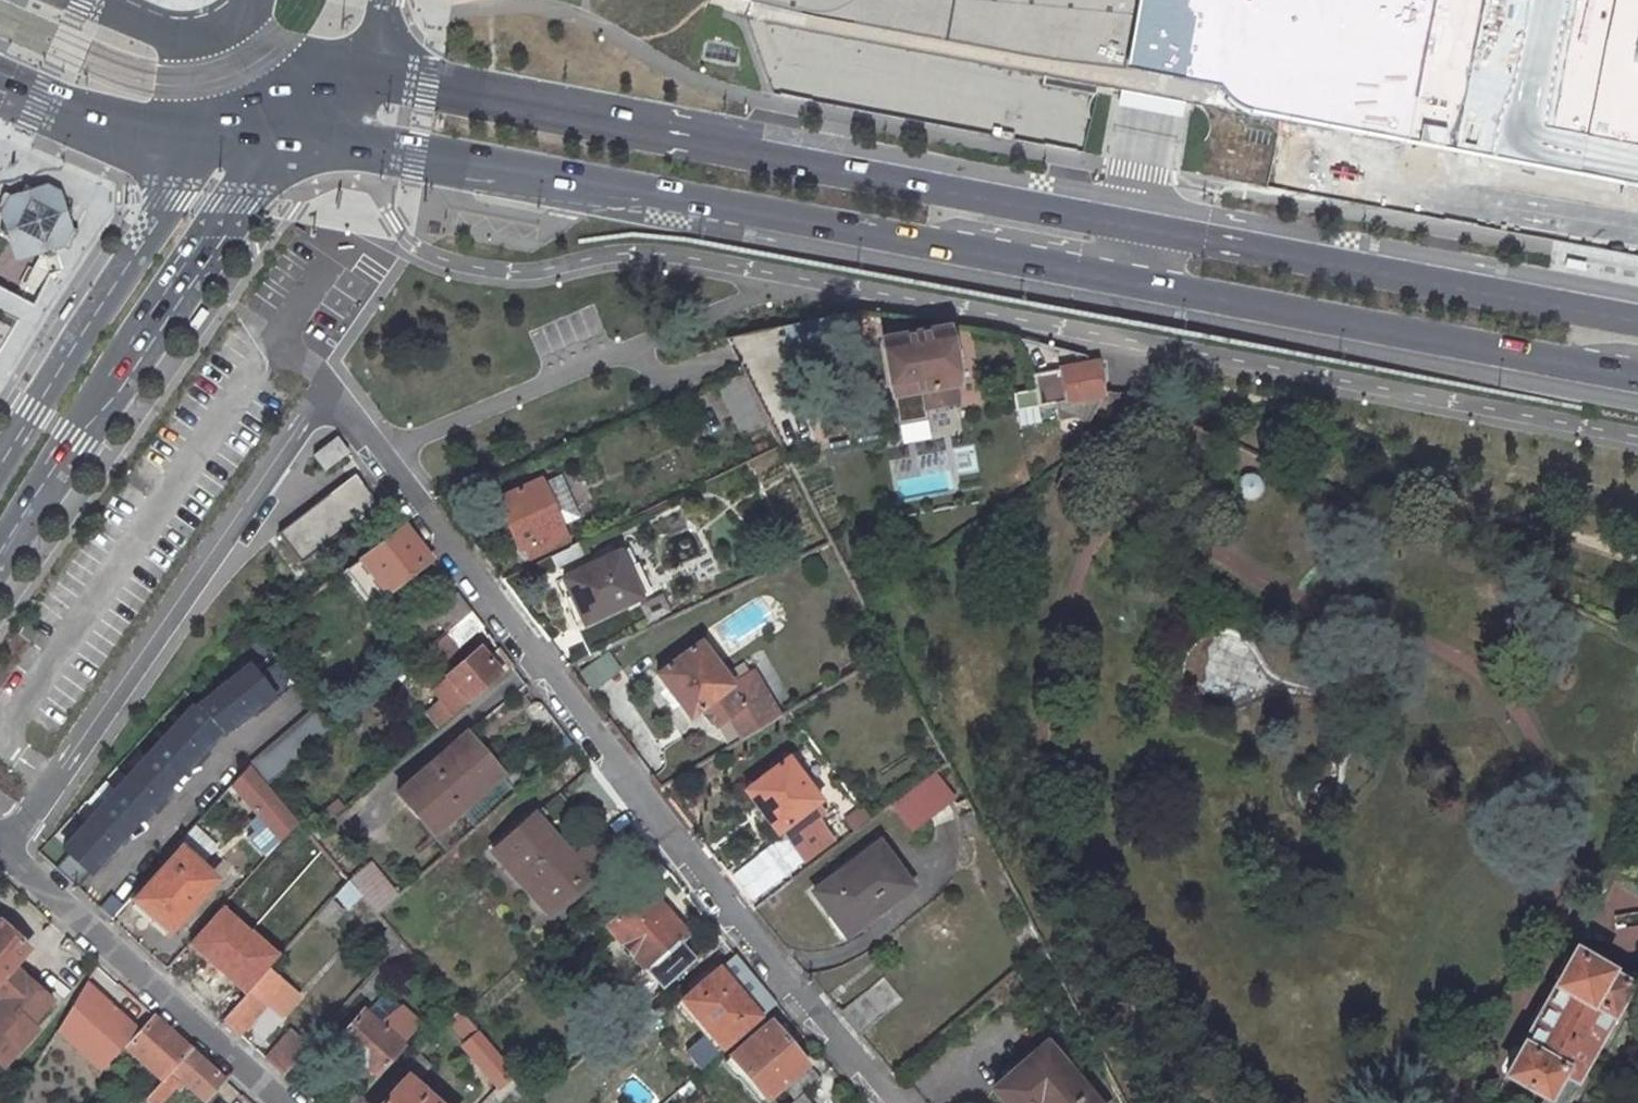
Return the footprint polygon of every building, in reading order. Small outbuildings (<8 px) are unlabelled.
[(0,203),(0,221),(5,238),(8,247),(13,262),(64,247),(119,143),(204,0),(105,0),(0,203)] [(1402,141),(1426,0),(747,0),(758,3),(812,16),(947,39),(1052,59),(1110,65),(1108,75),(1106,85),(1154,94),(1240,112),(1402,141)] [(1402,141),(1637,182),(1637,0),(1426,0),(1402,141)] [(439,228),(427,225),(426,233),(438,235),(439,228)] [(70,302),(60,317),(64,320),(74,305),(70,302)] [(201,309),(191,324),(199,330),(209,315),(201,309)] [(938,330),(875,341),(883,397),(913,393),(916,410),(949,405),(946,388),(949,387),(938,330)] [(1076,365),(1034,373),(1040,408),(1103,396),(1104,395),(1104,394),(1099,368),(1091,370),(1077,372),(1076,365)] [(744,373),(715,386),(724,406),(743,398),(751,416),(738,422),(742,431),(765,421),(744,373)] [(310,455),(322,471),(346,453),(333,436),(310,455)] [(354,475),(279,531),(300,560),(376,504),(354,475)] [(541,486),(558,524),(574,516),(556,478),(541,486)] [(494,497),(519,549),(522,547),(528,559),(566,540),(561,529),(558,524),(541,486),(538,479),(494,497)] [(341,572),(369,608),(431,560),(402,525),(341,572)] [(584,525),(570,532),(576,547),(579,545),(589,540),(590,540),(584,525)] [(550,557),(557,571),(584,557),(579,545),(576,547),(570,550),(569,548),(550,557)] [(612,555),(563,579),(585,624),(634,600),(612,555)] [(449,598),(432,611),(456,644),(474,630),(449,598)] [(695,711),(709,730),(720,722),(732,743),(769,722),(756,700),(759,697),(747,676),(726,688),(694,644),(648,677),(681,722),(691,714),(695,711)] [(469,651),(437,678),(422,692),(444,719),(458,707),(504,669),(491,651),(479,663),(469,651)] [(241,669),(191,709),(212,734),(214,736),(254,705),(257,708),(266,701),(268,703),(289,686),(271,663),(250,680),(241,669)] [(388,681),(394,688),(405,679),(399,671),(388,681)] [(48,868),(70,888),(99,856),(96,854),(107,842),(110,845),(142,810),(139,808),(150,796),(152,799),(185,764),(182,761),(193,749),(196,752),(212,734),(191,709),(191,708),(187,711),(185,709),(55,850),(61,855),(48,868)] [(691,714),(705,733),(709,730),(695,711),(691,714)] [(262,776),(324,736),(313,719),(250,758),(262,776)] [(391,797),(426,838),(496,777),(461,735),(391,797)] [(780,760),(737,793),(768,835),(772,832),(779,841),(815,814),(808,806),(811,803),(780,760)] [(241,767),(225,784),(275,841),(290,824),(259,788),(241,767)] [(887,805),(907,832),(947,800),(927,775),(887,805)] [(854,813),(838,825),(846,837),(863,824),(854,813)] [(533,825),(497,857),(527,893),(523,896),(540,915),(597,866),(581,847),(565,860),(533,825)] [(193,827),(179,843),(202,862),(216,847),(193,827)] [(873,845),(809,894),(838,934),(870,909),(874,914),(906,888),(873,845)] [(202,880),(172,852),(130,897),(166,929),(186,909),(181,904),(202,880)] [(388,897),(360,866),(341,883),(356,899),(368,914),(388,897)] [(777,890),(760,870),(736,889),(731,892),(747,913),(777,890)] [(331,871),(314,891),(325,900),(328,897),(341,883),(331,871)] [(328,897),(340,911),(356,899),(341,883),(328,897)] [(639,892),(597,929),(653,993),(687,963),(672,945),(679,937),(639,892)] [(177,985),(225,931),(207,915),(159,969),(177,985)] [(1,997),(0,998),(0,1064),(35,1028),(29,1022),(51,1000),(14,963),(29,946),(0,920),(0,996),(1,997)] [(395,945),(381,929),(372,939),(387,954),(395,945)] [(232,968),(199,1005),(217,1022),(250,987),(251,986),(249,984),(260,971),(243,955),(232,968)] [(1579,961),(1576,968),(1568,964),(1557,983),(1564,987),(1511,1080),(1550,1102),(1549,1102),(1576,1102),(1585,1087),(1580,1084),(1633,992),(1579,961)] [(234,1036),(261,1006),(275,1017),(291,999),(275,985),(260,971),(249,984),(251,986),(250,987),(217,1022),(231,1034),(234,1036)] [(711,973),(674,1005),(712,1050),(750,1017),(711,973)] [(831,1006),(828,1008),(850,1034),(852,1033),(885,1006),(863,980),(831,1006)] [(351,993),(357,997),(365,987),(360,983),(358,981),(349,991),(351,993)] [(77,983),(50,1029),(92,1068),(127,1029),(103,1006),(77,983)] [(475,1102),(492,1102),(510,1083),(511,1081),(450,1009),(437,1024),(457,1045),(453,1049),(489,1088),(475,1102)] [(355,1013),(330,1041),(368,1076),(393,1047),(355,1013)] [(146,1016),(118,1047),(150,1079),(152,1079),(180,1048),(180,1047),(146,1016)] [(782,1102),(799,1102),(792,1094),(807,1082),(759,1027),(718,1060),(754,1101),(771,1088),(783,1102),(782,1102)] [(286,1064),(301,1048),(284,1033),(259,1059),(268,1067),(276,1075),(286,1064)] [(197,1101),(216,1080),(180,1048),(152,1079),(150,1079),(134,1097),(136,1100),(140,1102),(150,1102),(172,1080),(197,1101)] [(984,1092),(993,1102),(1081,1102),(1037,1050),(984,1092)] [(411,1080),(423,1067),(409,1054),(397,1067),(411,1080)] [(398,1077),(375,1102),(427,1102),(398,1077)] [(350,1093),(342,1102),(360,1102),(350,1093)]
